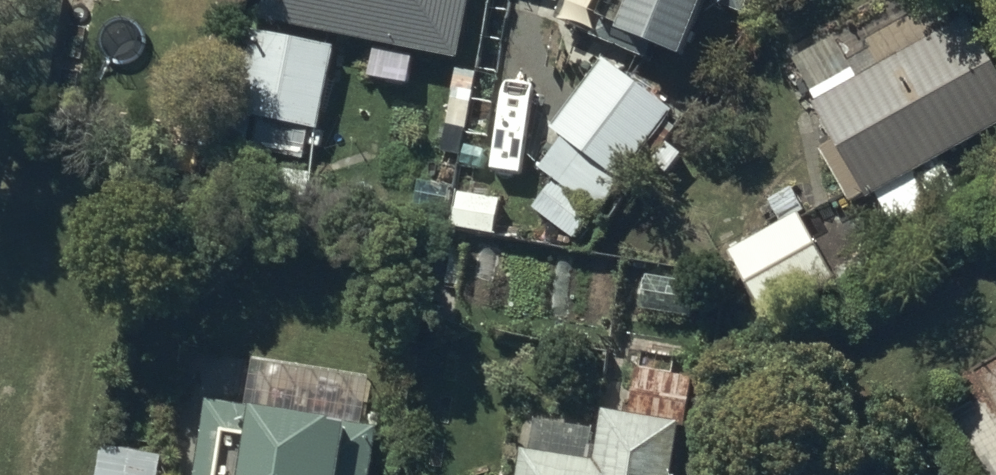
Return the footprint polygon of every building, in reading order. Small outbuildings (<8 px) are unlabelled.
[(265,24),(456,64),(469,0),(270,0),(265,24)] [(634,55),(690,77),(716,11),(748,24),(758,0),(656,0),(634,55)] [(974,31),(825,114),(879,209),(995,144),(995,69),(974,31)] [(333,57),(252,40),(235,122),(316,139),(333,57)] [(670,120),(606,72),(557,137),(566,149),(544,179),(560,191),(542,215),(578,242),(670,120)] [(778,219),(732,245),(766,313),(834,275),(831,267),(838,264),(811,210),(801,215),(798,210),(804,207),(790,180),(765,193),(778,219)] [(495,238),(502,205),(466,198),(460,231),(495,238)] [(698,277),(643,271),(638,309),(693,315),(698,277)] [(376,448),(344,442),(355,382),(285,370),(276,421),(211,410),(200,474),(371,474),(376,448)] [(683,436),(614,426),(606,474),(677,474),(683,436)] [(106,457),(103,474),(165,474),(166,466),(106,457)] [(528,465),(526,474),(591,474),(528,465)]
